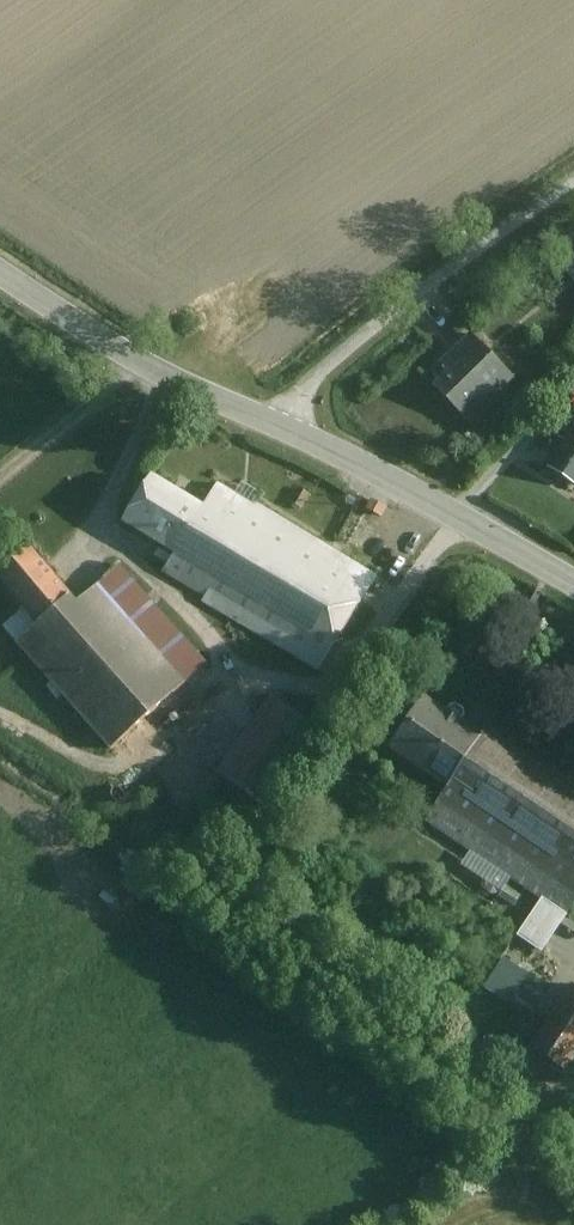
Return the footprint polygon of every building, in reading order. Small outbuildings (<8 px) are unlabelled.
[(471,421),(519,379),(478,333),(445,362),(455,373),(439,386),(471,421)] [(569,423),(562,437),(570,441),(557,468),(573,476),(573,425),(569,423)] [(324,672),(397,573),(259,487),(252,499),(220,479),(207,501),(160,472),(129,522),(186,558),(178,570),(218,596),(212,605),(324,672)] [(36,547),(0,575),(0,577),(45,634),(81,603),(36,547)] [(29,648),(116,746),(207,666),(125,573),(87,606),(83,601),(81,603),(45,634),(29,648)] [(322,731),(274,700),(226,774),(273,805),(322,731)] [(487,738),(431,700),(397,751),(453,789),(487,738)] [(573,908),(573,763),(546,745),(541,753),(497,724),(487,738),(453,789),(431,824),(569,916),(573,908)] [(573,1075),(573,993),(534,1049),(573,1077),(573,1075)]
